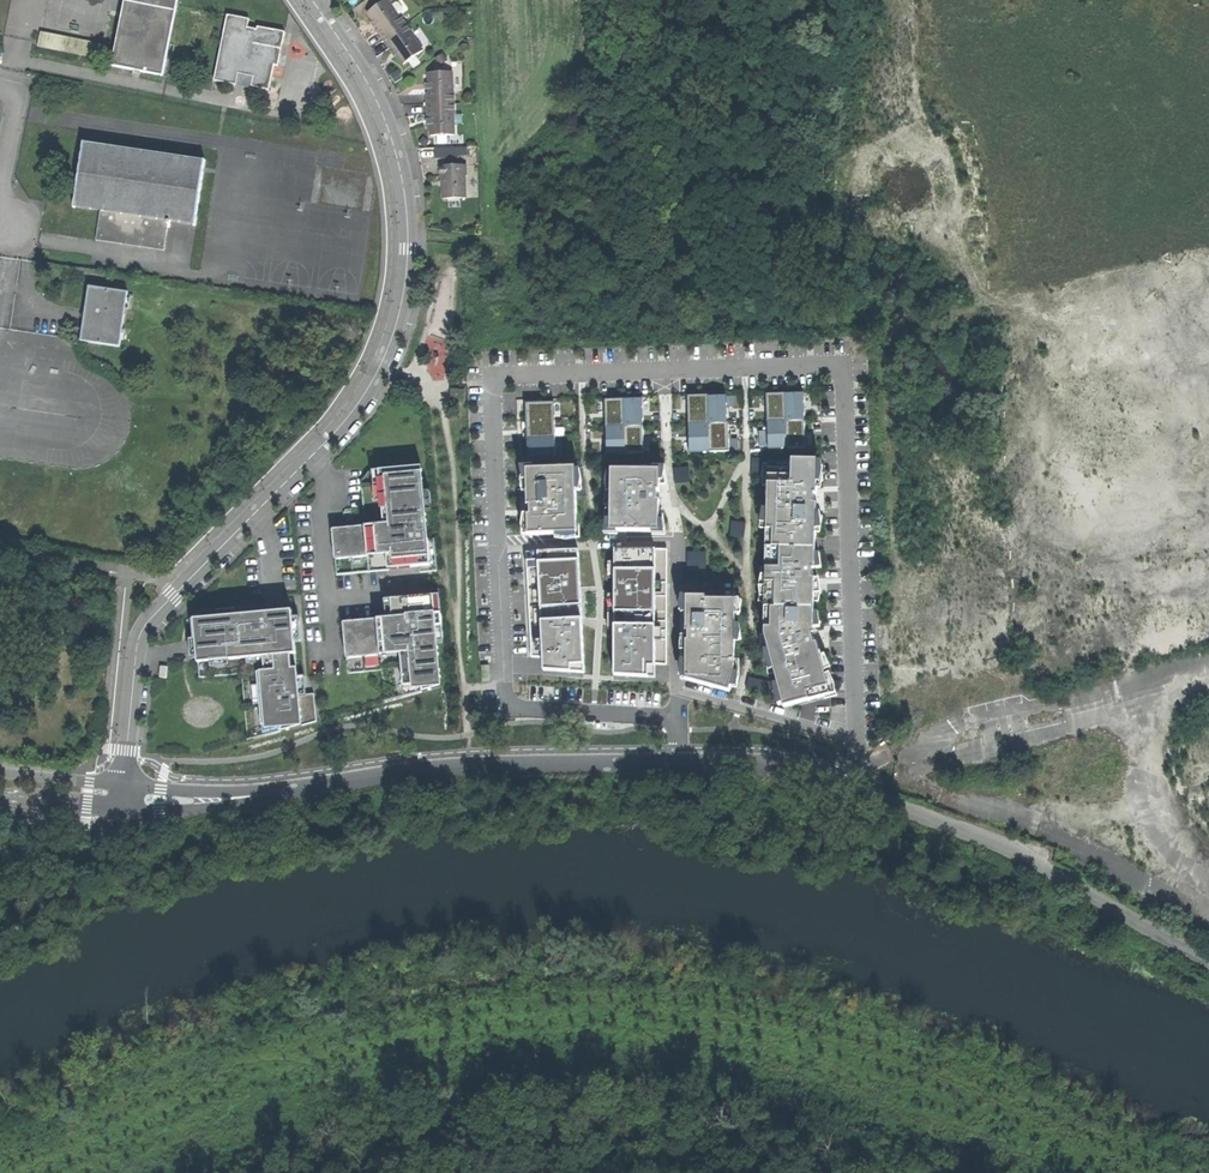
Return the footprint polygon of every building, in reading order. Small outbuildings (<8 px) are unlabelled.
[(162,78),(177,0),(125,0),(112,68),(162,78)] [(376,35),(382,43),(404,27),(398,19),(397,20),(385,3),(365,17),(372,26),(378,34),(376,35)] [(278,69),(284,34),(257,29),(256,32),(247,30),(249,21),(227,17),(214,83),(236,87),(238,76),(254,79),(252,89),(269,93),(273,68),(278,69)] [(402,69),(421,55),(409,37),(410,37),(404,27),(382,43),(388,51),(389,51),(396,60),(402,69)] [(430,98),(430,108),(453,108),(453,97),(451,97),(451,77),(431,77),(431,87),(431,98),(430,98)] [(432,140),(452,139),(452,119),(453,119),(453,108),(430,108),(430,119),(432,119),(432,126),(432,140)] [(101,211),(171,221),(194,225),(193,228),(195,228),(205,162),(202,161),(202,164),(84,146),(85,143),(83,142),(72,209),(75,209),(75,207),(101,211)] [(436,158),(456,157),(455,148),(436,149),(436,158)] [(442,199),(466,199),(466,176),(467,176),(466,166),(441,166),(441,176),(442,176),(442,182),(442,199)] [(170,229),(171,221),(101,211),(96,241),(163,251),(167,229),(170,229)] [(127,293),(90,287),(86,314),(85,319),(81,341),(119,347),(127,293)] [(768,422),(805,421),(804,408),(804,393),(767,394),(768,422)] [(708,395),(688,396),(688,410),(689,439),(690,453),(729,452),(728,423),(727,423),(726,396),(708,397),(708,395)] [(642,399),(605,400),(605,414),(606,439),(607,455),(644,454),(643,439),(642,412),(642,399)] [(554,402),(526,403),(527,432),(527,458),(542,458),(556,457),(554,402)] [(805,430),(805,421),(768,422),(769,449),(806,448),(805,430)] [(763,487),(767,486),(768,459),(752,458),(752,475),(762,476),(763,487)] [(817,495),(817,489),(817,462),(817,460),(768,459),(767,486),(767,510),(767,525),(766,569),(765,584),(765,588),(765,603),(764,635),(769,655),(771,660),(775,674),(779,690),(783,704),(784,707),(824,697),(831,695),(828,684),(826,674),(820,654),(817,643),(814,644),(814,640),(812,635),(815,634),(814,630),(814,628),(814,613),(814,602),(815,581),(815,579),(812,579),(813,570),(815,569),(815,554),(816,531),(816,516),(816,504),(814,504),(814,499),(814,495),(817,495)] [(419,566),(420,572),(437,571),(434,539),(424,540),(423,529),(427,529),(425,511),(432,510),(430,492),(424,493),(421,467),(369,472),(361,480),(365,522),(359,522),(340,524),(332,525),(336,574),(389,570),(389,568),(388,563),(411,561),(411,558),(419,557),(419,566)] [(556,534),(576,534),(578,534),(576,497),(575,467),(526,469),(526,472),(527,487),(527,506),(530,506),(530,512),(530,515),(528,515),(528,535),(556,534)] [(575,467),(576,497),(587,497),(582,467),(575,467)] [(689,467),(673,468),(675,484),(690,483),(689,467)] [(618,532),(652,532),(660,532),(660,520),(660,505),(660,500),(658,500),(658,491),(660,491),(660,470),(650,468),(646,468),(611,468),(611,471),(611,486),(611,491),(611,506),(611,520),(610,531),(618,532)] [(610,531),(611,520),(607,520),(604,534),(618,535),(618,532),(610,531)] [(660,532),(652,532),(652,535),(666,535),(664,520),(660,520),(660,532)] [(731,521),(729,536),(744,538),(746,523),(731,521)] [(615,571),(656,571),(656,550),(615,550),(615,562),(615,571)] [(667,550),(656,550),(656,571),(655,614),(655,626),(655,665),(666,665),(667,550)] [(539,562),(580,561),(579,551),(539,552),(539,562)] [(539,562),(539,552),(527,553),(531,658),(543,657),(542,622),(541,608),(539,562)] [(687,552),(687,571),(706,572),(706,552),(687,552)] [(414,566),(419,566),(419,557),(411,558),(411,561),(388,563),(389,568),(414,566)] [(539,562),(541,608),(581,606),(581,591),(580,561),(539,562)] [(615,611),(615,613),(655,614),(656,571),(615,571),(615,579),(615,595),(615,611)] [(343,623),(348,674),(382,671),(385,702),(441,687),(437,645),(443,645),(438,589),(421,591),(421,597),(422,609),(414,610),(413,607),(410,605),(401,606),(400,599),(385,600),(386,619),(376,620),(354,622),(343,623)] [(413,597),(400,599),(401,606),(410,605),(413,607),(414,610),(422,609),(421,597),(413,597)] [(687,637),(686,651),(686,658),(686,679),(686,680),(730,692),(731,687),(735,673),(735,641),(735,626),(735,615),(735,600),(735,597),(720,597),(687,597),(686,612),(687,633),(687,637)] [(541,608),(542,622),(582,620),(581,606),(541,608)] [(247,741),(317,722),(314,694),(306,695),(298,696),(297,677),(295,654),(296,654),(295,642),(301,642),(299,618),(292,619),(267,621),(266,618),(254,619),(254,616),(237,617),(236,611),(218,612),(219,619),(193,621),(194,639),(190,639),(191,657),(198,657),(199,677),(242,674),(247,741)] [(266,614),(266,618),(267,621),(292,619),(292,612),(276,613),(266,614)] [(615,626),(655,626),(655,614),(615,613),(615,626)] [(582,620),(542,622),(543,657),(544,671),(584,673),(582,622),(582,620)] [(655,677),(655,665),(655,626),(615,626),(615,630),(614,677),(655,677)] [(769,655),(764,635),(760,635),(761,647),(765,657),(769,655)] [(820,654),(826,674),(830,674),(829,663),(824,652),(820,654)] [(775,674),(771,660),(766,660),(768,675),(775,674)] [(489,665),(481,666),(482,682),(490,681),(489,665)] [(735,673),(731,687),(738,688),(739,673),(735,673)] [(304,676),(297,677),(298,696),(306,695),(305,685),(304,676)] [(748,677),(746,689),(770,695),(773,683),(748,677)] [(831,695),(824,697),(825,700),(838,696),(832,683),(828,684),(831,695)] [(779,706),(783,704),(779,690),(773,692),(779,706)]
